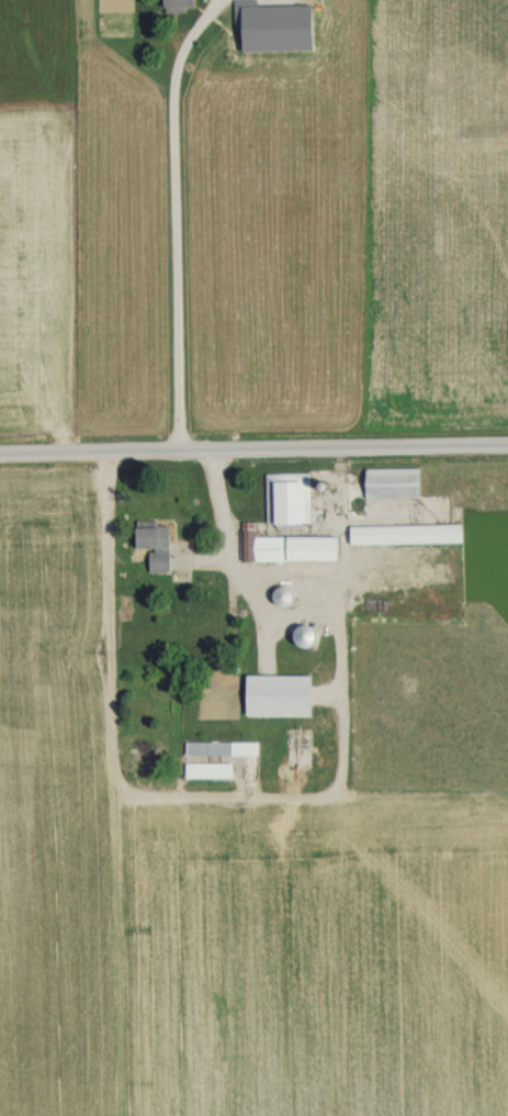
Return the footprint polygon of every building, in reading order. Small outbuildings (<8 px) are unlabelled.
[(154,8),(190,8),(190,0),(154,0),(154,8)] [(281,13),(280,0),(262,0),(263,14),(281,13)] [(417,497),(417,468),(359,468),(359,497),(417,497)] [(307,525),(306,472),(263,473),(264,525),(307,525)] [(129,521),(129,551),(166,551),(166,521),(129,521)] [(345,543),(456,543),(456,524),(344,524),(345,543)] [(332,535),(240,536),(240,558),(251,558),(251,561),(332,561),(332,535)] [(265,591),(271,608),(290,602),(285,585),(265,591)] [(304,626),(288,627),(289,639),(287,639),(288,647),(306,645),(304,626)] [(239,675),(239,716),(308,716),(308,675),(239,675)] [(181,756),(254,756),(254,741),(181,741),(181,756)] [(181,779),(228,779),(228,762),(181,762),(181,779)]
